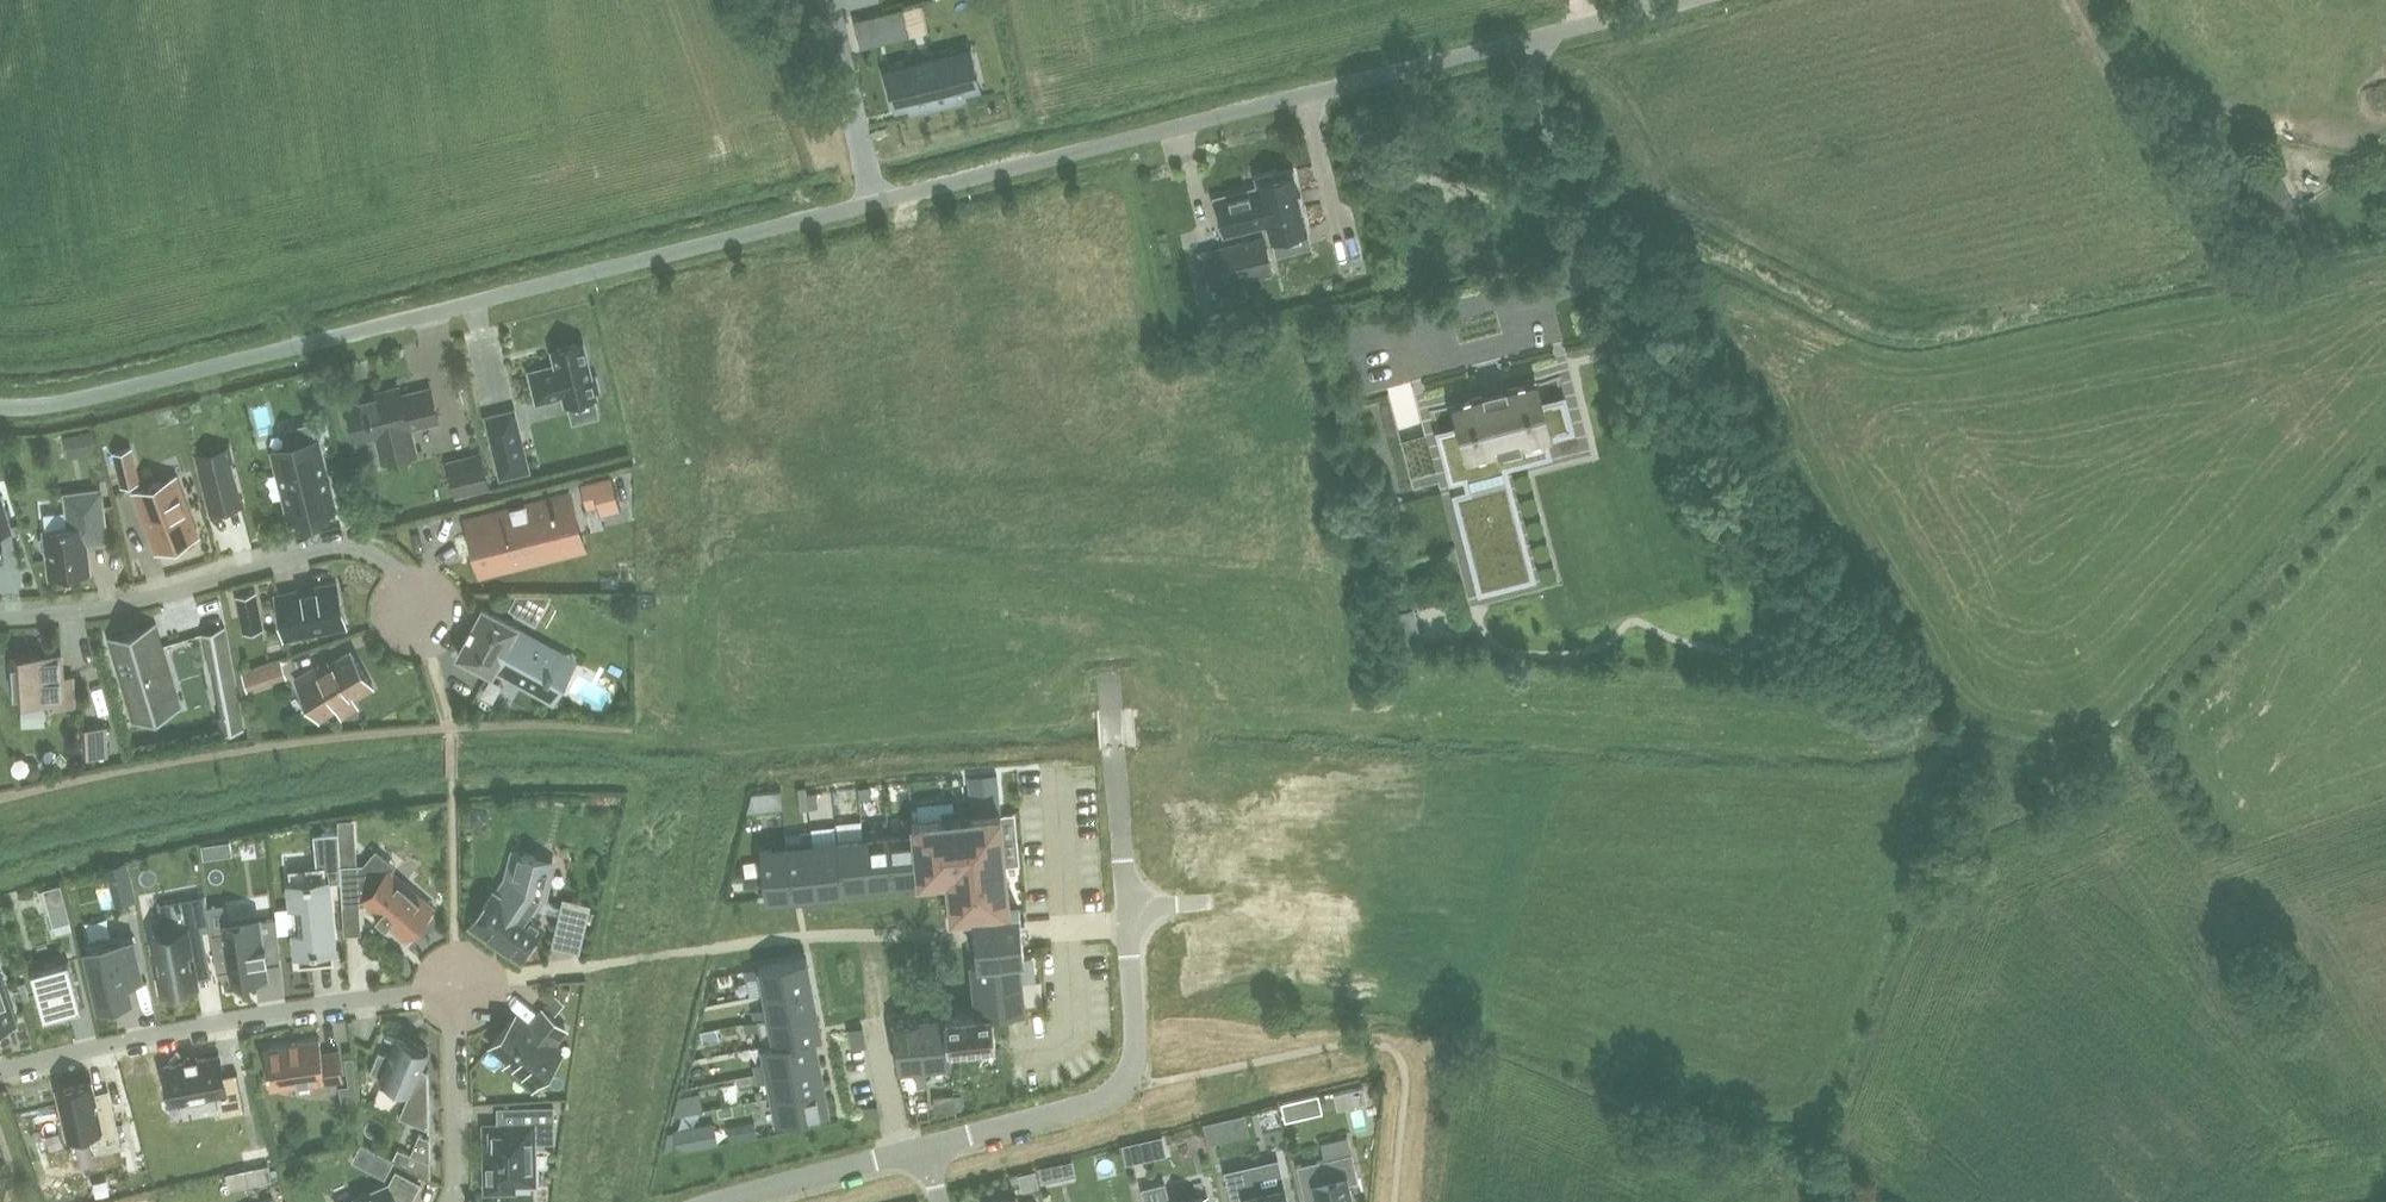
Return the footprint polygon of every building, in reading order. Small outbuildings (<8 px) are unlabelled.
[(903,7),(877,14),(884,42),(910,35),(903,7)] [(899,79),(894,80),(901,108),(908,107),(917,104),(919,112),(967,100),(966,93),(970,91),(963,63),(960,64),(956,49),(895,64),(899,79)] [(2259,241),(2300,221),(2276,169),(2270,172),(2264,161),(2228,178),(2259,241)] [(1217,198),(1226,233),(1268,223),(1271,236),(1307,227),(1302,207),(1305,207),(1304,205),(1301,206),(1298,192),(1301,191),(1300,190),(1298,190),(1294,173),(1275,178),(1274,174),(1257,178),(1259,187),(1217,198)] [(1204,251),(1212,286),(1273,271),(1264,236),(1204,251)] [(2287,250),(2284,240),(2272,245),(2276,255),(2287,250)] [(583,341),(552,349),(557,368),(550,370),(549,366),(529,371),(537,402),(564,395),(565,402),(597,394),(583,341)] [(1550,461),(1543,437),(1572,430),(1569,419),(1568,419),(1563,400),(1551,403),(1551,402),(1540,405),(1534,382),(1507,389),(1506,386),(1504,387),(1503,385),(1502,385),(1502,384),(1501,385),(1502,390),(1488,394),(1487,388),(1486,389),(1485,390),(1485,392),(1482,392),(1483,395),(1456,402),(1462,426),(1425,436),(1425,435),(1401,441),(1413,490),(1452,480),(1481,591),(1505,584),(1532,577),(1507,483),(1505,472),(1550,461)] [(357,440),(378,434),(384,461),(415,454),(412,442),(409,427),(439,419),(431,388),(401,396),(399,387),(347,400),(348,405),(347,413),(347,418),(348,424),(350,428),(355,435),(357,440)] [(319,422),(312,424),(313,425),(315,436),(322,434),(319,422)] [(96,449),(92,431),(78,435),(82,451),(96,449)] [(520,433),(492,439),(501,477),(529,470),(520,433)] [(274,450),(292,519),(333,509),(316,439),(274,450)] [(221,479),(235,476),(227,447),(198,454),(212,511),(241,504),(241,503),(240,503),(227,506),(221,479)] [(122,484),(138,480),(130,448),(114,452),(122,484)] [(456,493),(488,485),(481,455),(448,463),(456,493)] [(617,509),(609,474),(579,481),(585,507),(598,504),(600,513),(617,509)] [(134,492),(143,515),(157,550),(197,534),(175,476),(134,492)] [(54,576),(58,580),(69,579),(72,574),(90,572),(86,542),(107,540),(103,504),(100,504),(98,489),(65,493),(69,526),(44,529),(45,534),(42,538),(43,548),(47,551),(50,577),(54,576)] [(511,508),(469,519),(473,534),(471,534),(477,558),(506,550),(510,563),(540,556),(537,543),(564,536),(559,513),(558,513),(554,499),(569,495),(568,494),(527,504),(526,500),(524,500),(525,505),(512,508),(511,504),(510,504),(511,508)] [(10,530),(6,515),(0,497),(0,533),(10,530)] [(337,582),(276,595),(285,637),(346,624),(337,582)] [(254,592),(238,596),(242,617),(245,630),(261,627),(258,614),(254,592)] [(550,595),(517,595),(510,608),(536,621),(550,595)] [(492,671),(494,667),(514,677),(516,673),(541,687),(557,657),(512,633),(517,625),(483,607),(458,653),(492,671)] [(1413,610),(1393,615),(1399,640),(1419,635),(1413,610)] [(156,621),(107,636),(108,637),(110,637),(131,704),(161,695),(157,683),(171,679),(154,624),(156,623),(156,621)] [(225,625),(205,631),(212,667),(228,664),(237,711),(221,714),(224,732),(244,728),(244,727),(241,727),(223,628),(225,627),(225,625)] [(63,675),(61,651),(15,654),(15,660),(9,660),(10,683),(17,683),(18,702),(45,700),(46,706),(73,705),(71,675),(63,675)] [(320,720),(340,708),(336,702),(348,695),(351,701),(373,688),(351,651),(321,669),(319,665),(295,679),(320,720)] [(242,673),(246,688),(286,674),(281,660),(242,673)] [(85,755),(105,754),(103,725),(83,727),(85,755)] [(918,819),(912,820),(914,831),(915,831),(920,879),(947,877),(951,915),(967,913),(973,913),(1010,909),(1006,865),(1001,813),(1001,811),(997,773),(968,776),(972,814),(967,814),(955,816),(918,819)] [(870,786),(858,787),(859,799),(871,798),(870,786)] [(806,787),(797,788),(799,809),(808,809),(806,787)] [(817,792),(807,793),(809,808),(819,807),(817,792)] [(345,816),(337,817),(337,818),(338,836),(356,835),(355,816),(345,816)] [(904,832),(889,834),(894,882),(920,879),(915,831),(914,831),(912,820),(912,817),(902,818),(904,832)] [(803,845),(787,847),(792,895),(817,892),(813,844),(811,830),(801,831),(803,845)] [(305,883),(291,884),(293,906),(297,906),(300,929),(295,930),(299,965),(312,963),(313,963),(314,963),(315,962),(316,961),(316,960),(317,959),(317,958),(315,939),(330,937),(330,938),(332,937),(328,897),(327,887),(327,883),(341,882),(338,834),(314,837),(316,865),(306,866),(308,880),(305,881),(305,883)] [(889,834),(864,836),(868,884),(894,882),(889,834)] [(864,836),(837,839),(837,842),(838,842),(842,887),(844,887),(868,884),(864,836)] [(813,844),(817,892),(844,889),(844,887),(842,887),(838,842),(837,842),(813,844)] [(787,847),(760,849),(765,897),(792,895),(787,847)] [(545,895),(554,861),(524,853),(517,882),(505,900),(493,891),(472,923),(521,956),(542,925),(536,920),(542,911),(537,907),(545,895)] [(127,861),(115,864),(123,900),(135,897),(127,861)] [(364,863),(340,864),(342,906),(360,905),(369,904),(379,913),(376,917),(386,926),(389,922),(407,937),(432,908),(390,872),(388,871),(382,878),(364,863)] [(591,903),(563,896),(558,917),(586,923),(591,903)] [(159,933),(153,934),(164,989),(196,983),(191,952),(207,949),(203,929),(210,928),(206,897),(179,902),(182,918),(157,922),(159,933)] [(71,920),(67,906),(49,911),(53,925),(71,920)] [(1010,909),(973,913),(973,917),(974,923),(974,926),(974,927),(975,936),(1022,932),(1021,922),(1021,918),(1020,908),(1010,909)] [(226,930),(211,932),(217,971),(232,969),(233,976),(254,973),(253,966),(265,964),(264,957),(267,956),(265,944),(262,944),(261,935),(278,933),(276,917),(225,924),(226,930)] [(89,965),(93,986),(96,985),(100,1003),(130,996),(123,965),(137,962),(130,932),(86,942),(91,964),(89,965)] [(1022,932),(975,936),(975,940),(976,946),(976,950),(977,956),(977,960),(1020,956),(1024,955),(1023,944),(1023,941),(1023,936),(1022,932)] [(972,960),(971,960),(974,987),(1022,982),(1020,956),(977,960),(972,960)] [(760,966),(745,969),(747,978),(761,976),(765,992),(812,983),(807,957),(760,966)] [(68,960),(32,970),(45,1016),(81,1006),(68,960)] [(18,1020),(0,966),(0,1026),(18,1020)] [(1022,982),(974,987),(976,1012),(977,1013),(993,1011),(993,1012),(1025,1009),(1022,982)] [(767,1007),(753,1010),(755,1019),(769,1017),(769,1018),(817,1009),(812,983),(765,992),(767,1007)] [(755,1019),(744,1021),(746,1031),(760,1029),(763,1046),(765,1046),(812,1037),(817,1036),(821,1035),(822,1035),(817,1009),(769,1018),(769,1017),(755,1019)] [(552,1045),(566,1028),(543,1010),(529,1026),(516,1015),(492,1044),(519,1068),(523,1063),(541,1078),(562,1053),(552,1045)] [(976,1012),(969,1012),(973,1058),(982,1057),(981,1042),(996,1041),(993,1012),(993,1011),(977,1013),(976,1012)] [(969,1012),(946,1015),(949,1045),(950,1045),(962,1044),(964,1058),(973,1058),(969,1012)] [(946,1015),(920,1017),(925,1065),(926,1065),(952,1063),(950,1045),(949,1045),(946,1015)] [(920,1017),(893,1020),(899,1074),(916,1072),(917,1086),(927,1085),(925,1071),(926,1071),(927,1071),(926,1065),(925,1065),(920,1017)] [(719,1040),(717,1026),(701,1029),(703,1042),(719,1040)] [(863,1026),(848,1028),(849,1029),(852,1046),(852,1047),(866,1045),(863,1026)] [(429,1070),(427,1070),(421,1067),(428,1050),(409,1042),(408,1044),(386,1034),(385,1036),(396,1041),(390,1055),(379,1050),(370,1072),(411,1089),(399,1116),(428,1128),(428,1131),(430,1131),(429,1070)] [(768,1061),(754,1064),(756,1073),(770,1070),(817,1061),(816,1056),(812,1037),(765,1046),(768,1061)] [(287,1045),(264,1048),(271,1088),(294,1085),(293,1083),(313,1080),(314,1084),(344,1079),(339,1049),(322,1052),(319,1038),(287,1043),(287,1045)] [(219,1055),(164,1065),(171,1101),(216,1092),(220,1114),(245,1110),(237,1072),(223,1074),(219,1055)] [(770,1070),(756,1073),(757,1083),(772,1080),(775,1095),(822,1086),(821,1079),(818,1066),(817,1061),(770,1070)] [(90,1081),(59,1088),(69,1135),(89,1130),(92,1145),(120,1139),(113,1107),(97,1111),(90,1081)] [(1363,1085),(1352,1088),(1355,1102),(1367,1100),(1363,1085)] [(822,1086),(775,1095),(780,1122),(789,1120),(827,1113),(823,1091),(822,1086)] [(678,1097),(674,1115),(701,1109),(698,1093),(678,1097)] [(954,1095),(935,1097),(936,1111),(955,1109),(954,1095)] [(1284,1121),(1300,1117),(1296,1100),(1280,1103),(1284,1121)] [(877,1103),(863,1106),(865,1115),(878,1113),(879,1113),(877,1103)] [(509,1132),(493,1133),(494,1161),(486,1161),(487,1190),(513,1189),(513,1173),(534,1172),(533,1141),(555,1141),(554,1106),(519,1107),(519,1125),(509,1125),(509,1132)] [(1224,1117),(1204,1122),(1204,1123),(1209,1142),(1228,1138),(1224,1118),(1224,1117)] [(755,1121),(740,1123),(743,1137),(758,1135),(755,1121)] [(712,1123),(675,1131),(678,1150),(716,1142),(712,1123)] [(420,1134),(412,1154),(431,1161),(431,1152),(431,1138),(420,1134)] [(1137,1141),(1123,1143),(1123,1144),(1127,1162),(1145,1159),(1141,1140),(1137,1141)] [(375,1147),(366,1164),(386,1174),(394,1157),(375,1147)] [(398,1148),(395,1157),(431,1175),(431,1161),(412,1154),(398,1148)] [(1352,1152),(1297,1165),(1305,1200),(1318,1197),(1320,1201),(1352,1201),(1347,1182),(1359,1179),(1352,1152)] [(264,1165),(246,1168),(247,1173),(247,1176),(249,1182),(267,1179),(264,1165)] [(1049,1165),(1037,1167),(1040,1181),(1052,1179),(1049,1165)] [(1224,1172),(1231,1201),(1288,1201),(1283,1180),(1258,1186),(1253,1165),(1224,1172)] [(1033,1168),(1019,1171),(1019,1172),(1023,1189),(1038,1185),(1033,1168)] [(350,1201),(396,1201),(406,1197),(412,1200),(421,1183),(396,1169),(387,1186),(350,1201)] [(1165,1183),(1143,1188),(1146,1201),(1170,1201),(1165,1183)]
